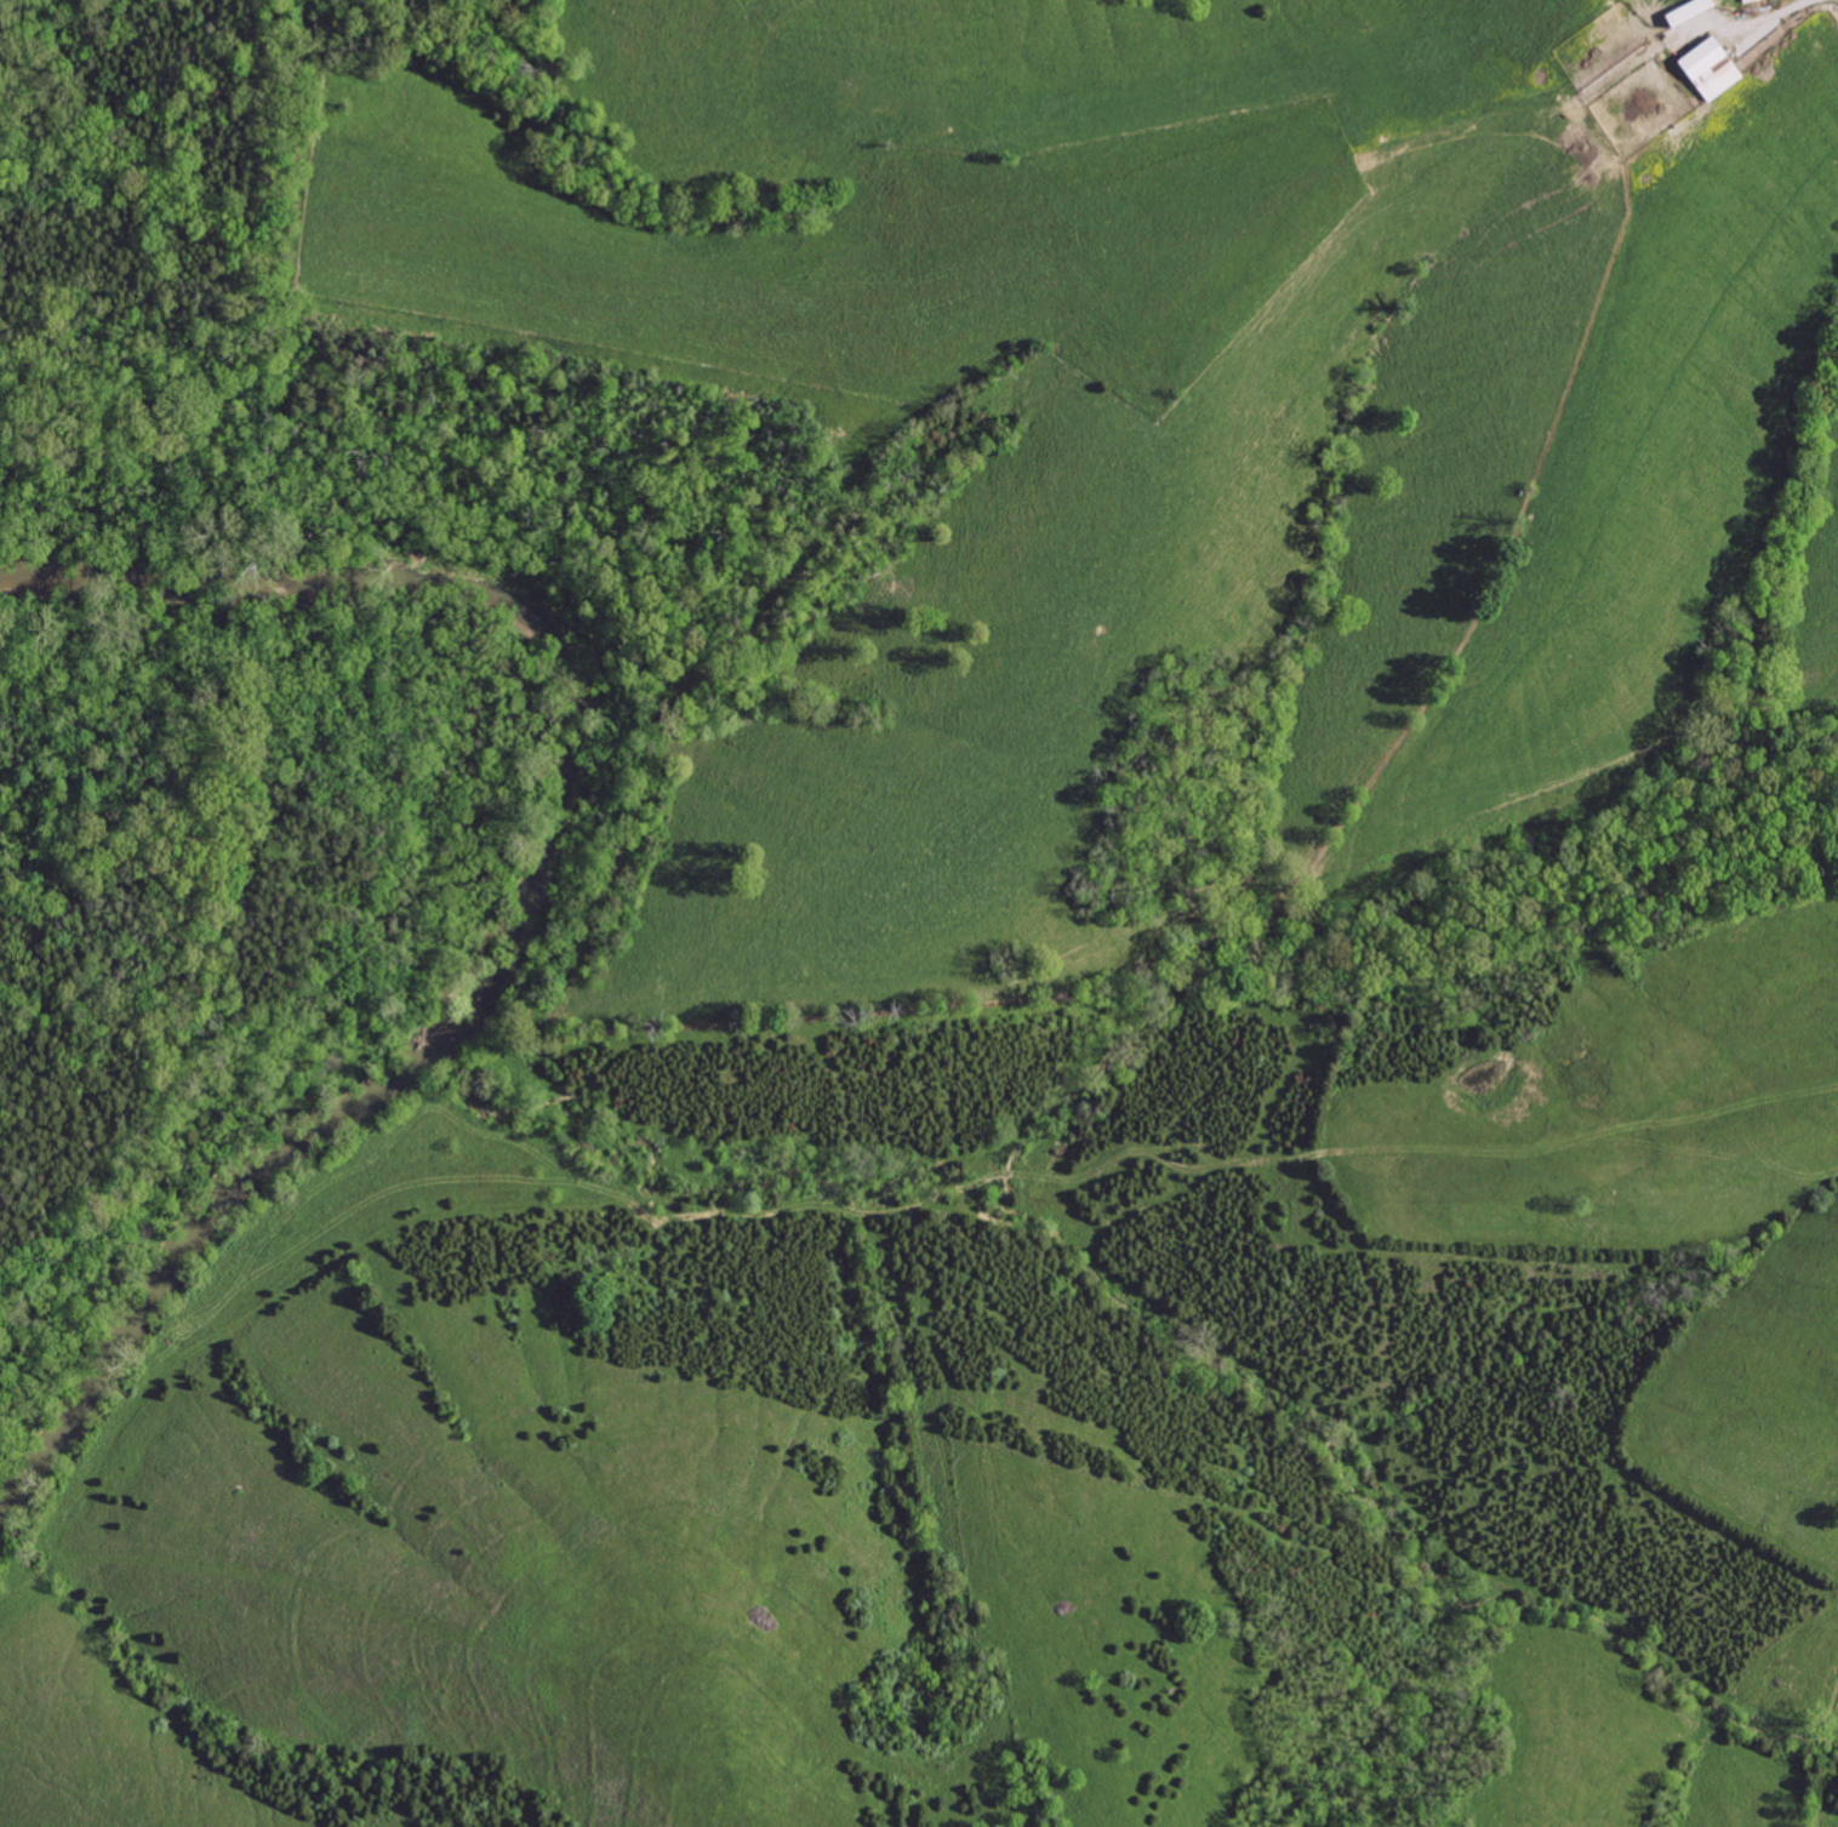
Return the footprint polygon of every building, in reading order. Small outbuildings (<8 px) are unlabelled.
[(1739,79),(1708,36),(1672,61),(1703,104),(1739,79)]
